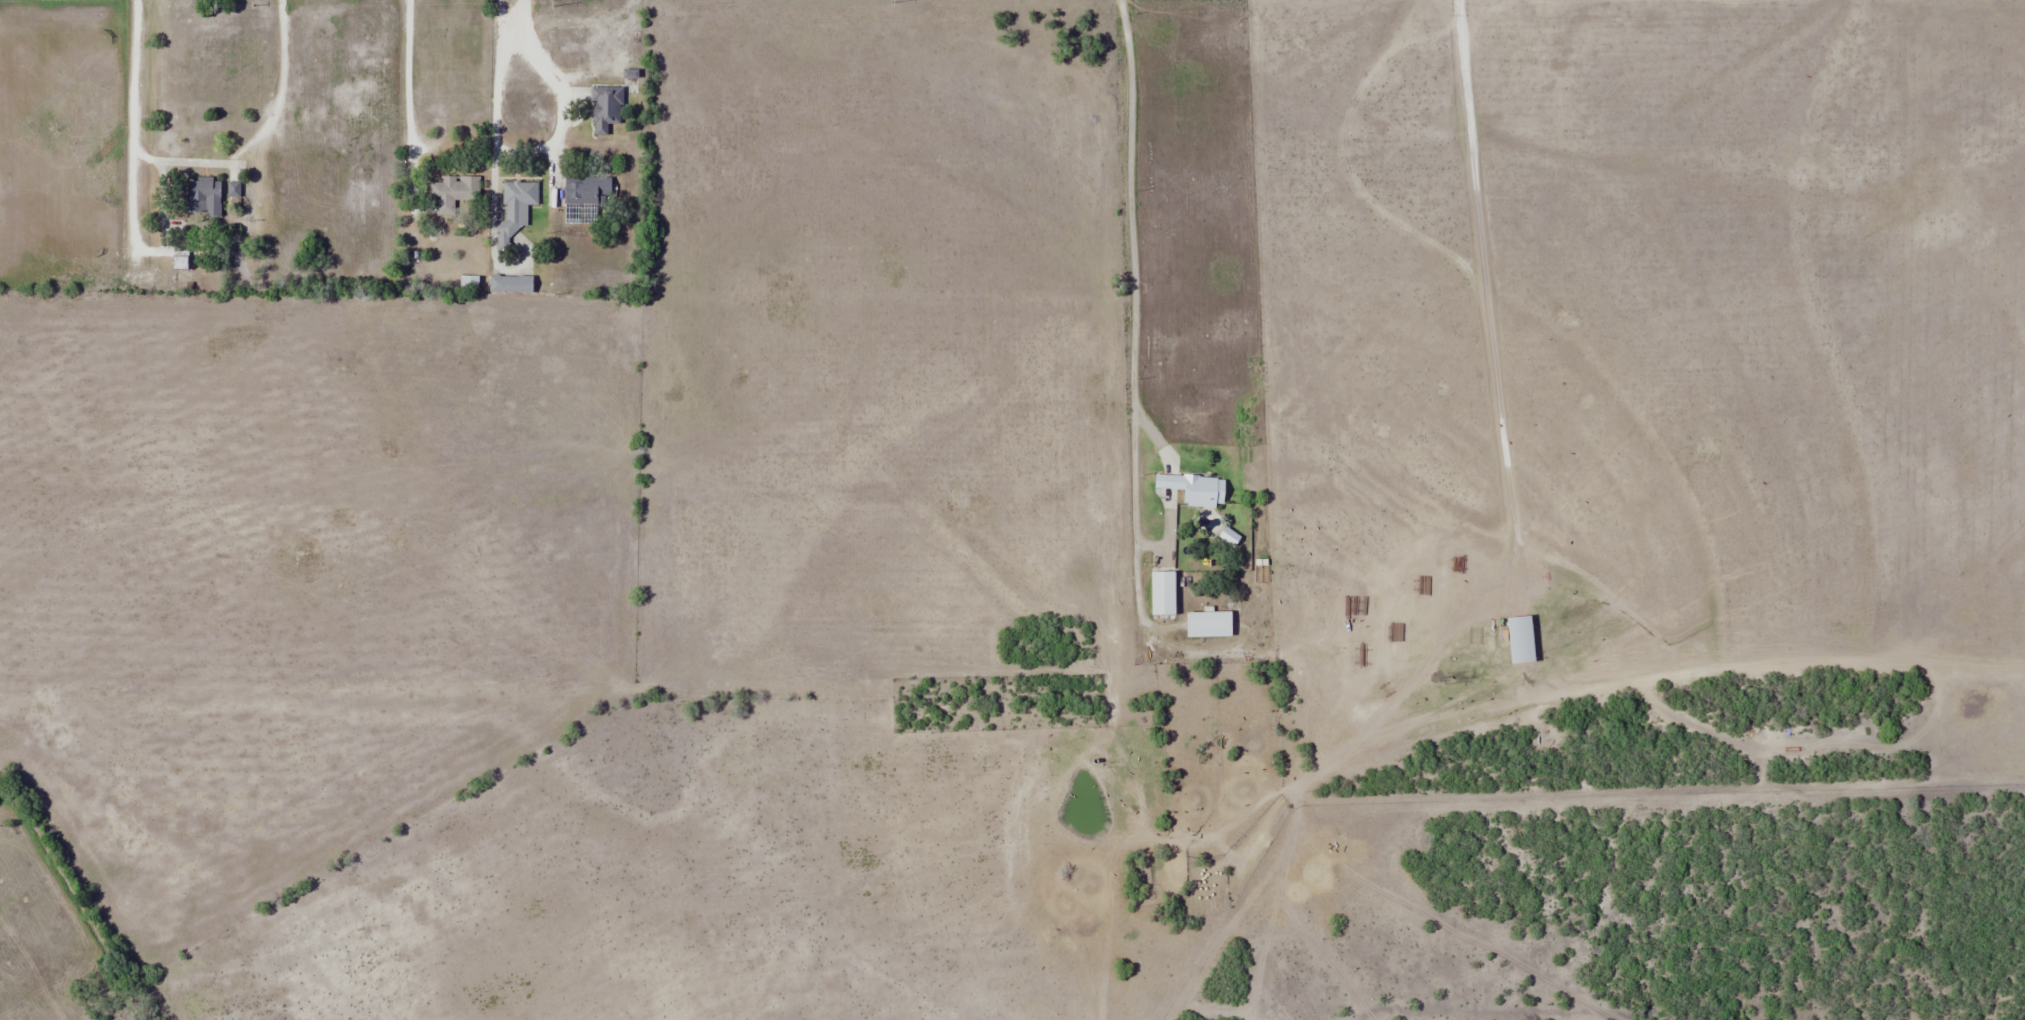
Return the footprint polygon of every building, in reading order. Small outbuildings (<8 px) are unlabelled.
[(592,136),(609,136),(609,124),(622,124),(622,86),(592,86),(592,136)] [(442,175),(442,183),(429,183),(429,204),(479,203),(478,175),(442,175)] [(190,196),(183,196),(183,215),(220,215),(221,178),(190,178),(190,196)] [(241,196),(241,182),(228,182),(228,196),(241,196)] [(538,205),(538,182),(501,182),(501,250),(512,250),(512,225),(527,225),(527,205),(538,205)] [(173,268),(187,268),(187,246),(173,246),(173,268)] [(532,292),(532,276),(490,276),(490,291),(532,292)] [(1154,489),(1185,490),(1184,506),(1224,508),(1225,477),(1155,474),(1154,489)] [(1151,616),(1177,616),(1177,571),(1151,571),(1151,616)] [(1232,612),(1186,612),(1186,637),(1232,637),(1232,612)]
